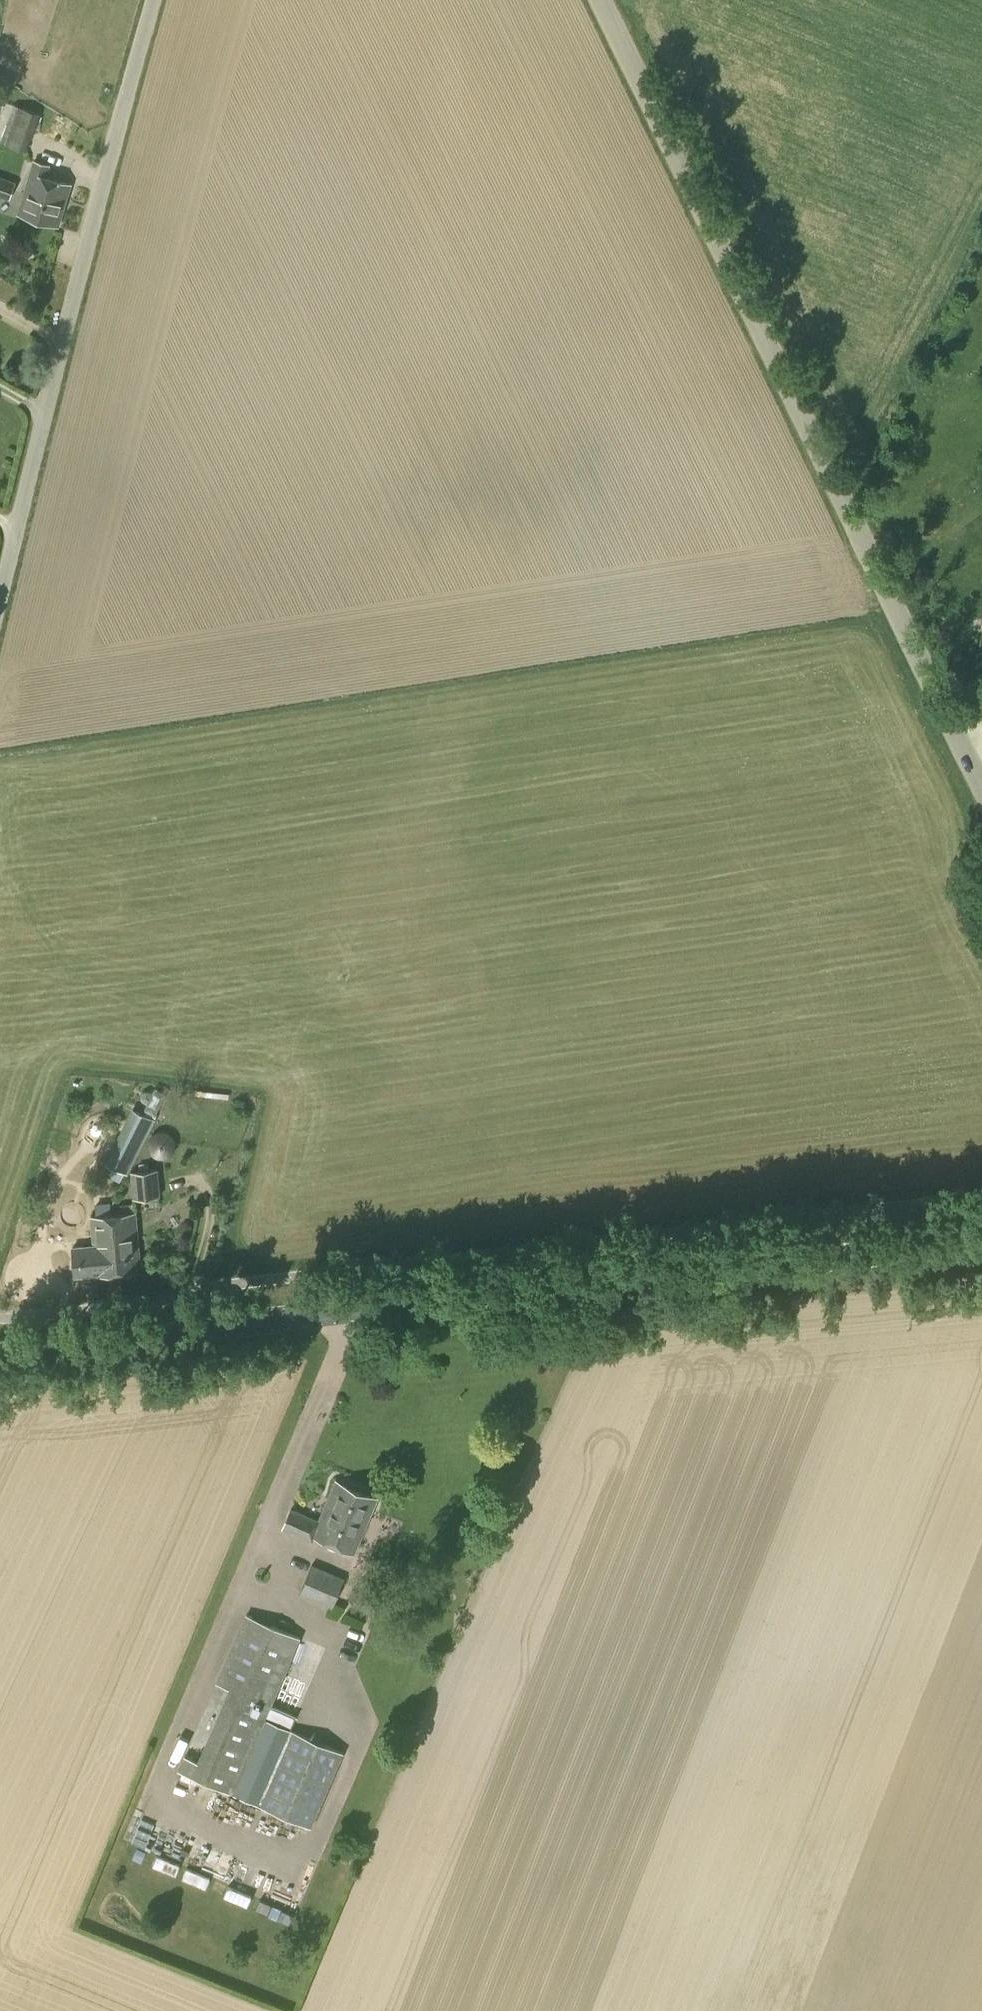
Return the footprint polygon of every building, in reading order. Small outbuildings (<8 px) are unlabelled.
[(28,151),(40,113),(13,104),(1,142),(28,151)] [(59,227),(72,184),(47,176),(50,165),(33,159),(16,214),(59,227)] [(16,182),(0,176),(0,195),(10,199),(16,182)] [(138,1108),(153,1114),(160,1098),(145,1091),(138,1108)] [(128,1174),(155,1119),(133,1108),(105,1162),(128,1174)] [(149,1144),(149,1145),(149,1146),(149,1147),(150,1148),(150,1149),(150,1150),(151,1150),(151,1151),(152,1151),(152,1152),(153,1153),(154,1154),(155,1154),(155,1155),(156,1155),(157,1155),(157,1156),(158,1156),(159,1156),(160,1156),(161,1156),(162,1156),(163,1156),(164,1156),(165,1156),(166,1156),(166,1155),(167,1155),(168,1154),(169,1154),(169,1153),(170,1153),(170,1152),(171,1152),(171,1151),(172,1151),(172,1150),(173,1149),(173,1148),(173,1147),(174,1147),(174,1146),(174,1145),(174,1144),(174,1143),(174,1142),(174,1141),(173,1140),(173,1139),(172,1138),(172,1137),(171,1136),(171,1135),(170,1135),(170,1134),(169,1134),(168,1133),(167,1133),(166,1132),(165,1132),(164,1132),(163,1131),(162,1131),(161,1131),(160,1131),(159,1131),(159,1132),(158,1132),(157,1132),(156,1132),(156,1133),(155,1133),(154,1134),(153,1134),(153,1135),(152,1135),(152,1136),(151,1136),(151,1137),(150,1138),(150,1139),(150,1140),(149,1140),(149,1141),(149,1142),(149,1143),(149,1144)] [(132,1197),(160,1195),(158,1169),(130,1171),(132,1197)] [(114,1253),(116,1273),(141,1271),(136,1213),(111,1215),(113,1239),(114,1249),(114,1253)] [(95,1279),(95,1274),(116,1273),(114,1253),(114,1249),(113,1239),(111,1215),(91,1216),(93,1245),(72,1247),(75,1276),(78,1276),(79,1280),(95,1279)] [(355,1552),(377,1498),(336,1481),(319,1520),(291,1509),(283,1528),(312,1540),(314,1535),(355,1552)] [(332,1607),(344,1577),(312,1563),(300,1593),(332,1607)] [(372,1616),(389,1596),(366,1576),(348,1596),(372,1616)] [(310,1827),(342,1752),(290,1730),(296,1715),(272,1705),(300,1637),(246,1613),(217,1682),(230,1687),(198,1761),(184,1755),(178,1770),(258,1805),(310,1827)]
